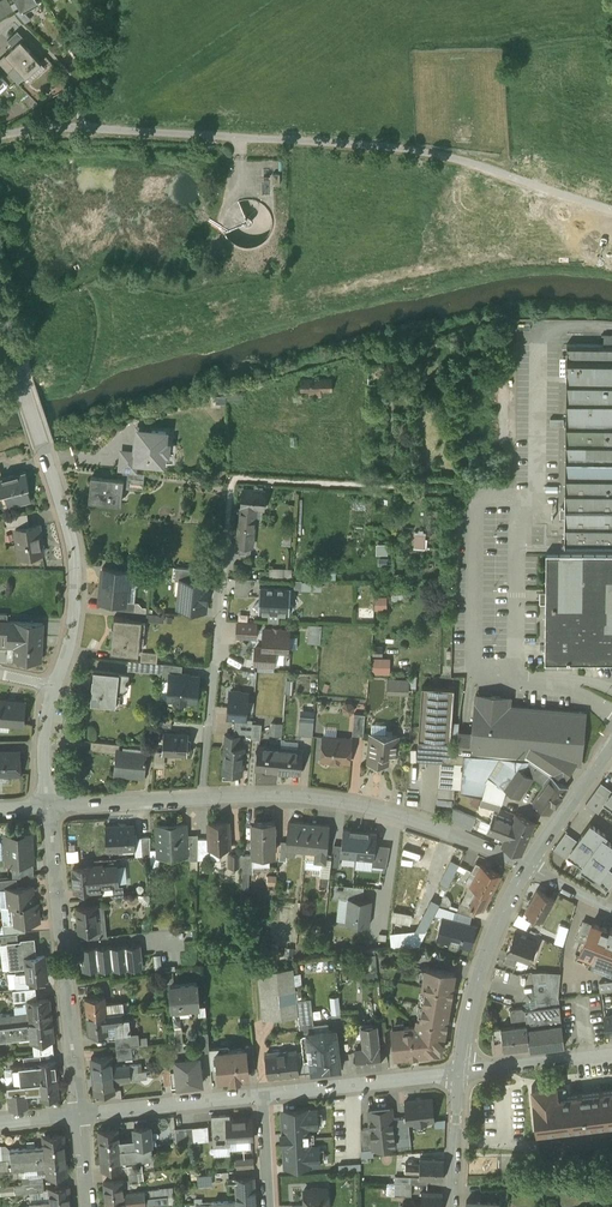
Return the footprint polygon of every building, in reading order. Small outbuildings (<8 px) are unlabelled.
[(9,0),(0,0),(7,12),(14,8),(9,0)] [(42,60),(21,38),(24,36),(18,29),(8,38),(14,44),(5,52),(16,63),(26,75),(27,74),(25,72),(39,59),(41,61),(42,60)] [(5,52),(0,57),(0,61),(8,70),(16,63),(5,52)] [(533,87),(548,87),(548,76),(533,75),(533,87)] [(510,97),(511,119),(522,119),(521,96),(510,97)] [(576,146),(569,146),(570,164),(579,164),(578,148),(576,148),(576,146)] [(602,334),(601,344),(567,343),(565,508),(560,508),(560,513),(560,518),(565,518),(564,541),(562,541),(562,543),(564,543),(564,546),(611,547),(611,334),(602,334)] [(430,343),(415,345),(416,353),(415,353),(415,354),(416,354),(416,361),(430,361),(430,352),(431,351),(430,343)] [(413,350),(392,351),(392,363),(413,362),(413,350)] [(330,378),(301,379),(302,391),(311,391),(311,385),(321,385),(321,390),(330,390),(330,378)] [(244,390),(227,392),(227,396),(228,400),(244,400),(244,390)] [(167,431),(139,428),(137,452),(136,460),(163,463),(164,452),(168,452),(169,442),(165,442),(167,431)] [(135,471),(136,460),(137,452),(122,451),(120,470),(128,471),(135,471)] [(0,478),(0,491),(5,489),(8,501),(19,498),(20,501),(31,498),(28,484),(30,483),(26,471),(2,477),(0,478)] [(135,471),(128,471),(127,481),(144,482),(145,473),(135,471)] [(116,478),(92,475),(90,500),(121,503),(122,487),(123,487),(124,478),(116,477),(116,478)] [(243,489),(237,545),(252,547),(256,507),(265,508),(266,491),(243,489)] [(27,513),(6,516),(8,526),(29,523),(27,513)] [(41,524),(16,528),(16,530),(15,532),(16,541),(18,543),(20,557),(43,553),(40,538),(42,537),(43,536),(41,524)] [(376,554),(388,554),(388,545),(376,545),(376,554)] [(546,554),(546,556),(546,587),(546,589),(546,596),(546,603),(546,605),(545,663),(552,663),(555,663),(561,663),(578,663),(611,664),(611,554),(564,554),(546,554)] [(140,563),(119,561),(118,568),(129,570),(129,572),(139,573),(140,563)] [(118,568),(103,567),(102,579),(101,579),(101,584),(127,586),(129,572),(129,570),(118,568)] [(198,569),(176,567),(175,580),(181,580),(181,579),(197,581),(198,569)] [(292,570),(270,570),(270,578),(292,578),(292,570)] [(197,581),(181,579),(181,580),(178,608),(205,611),(207,598),(208,592),(207,592),(208,582),(197,581)] [(127,586),(101,584),(100,589),(101,589),(100,600),(115,602),(126,603),(126,601),(127,586)] [(276,587),(261,586),(260,586),(259,601),(254,605),(259,610),(259,613),(260,613),(260,612),(269,613),(274,613),(276,587)] [(290,588),(276,587),(274,613),(279,613),(289,614),(290,614),(290,612),(295,607),(290,602),(291,587),(290,587),(290,588)] [(375,597),(375,609),(385,609),(385,597),(375,597)] [(136,602),(126,601),(126,603),(115,602),(114,609),(130,611),(135,611),(136,602)] [(135,611),(130,611),(130,618),(142,619),(142,620),(146,620),(147,612),(135,611)] [(130,618),(114,616),(111,651),(139,654),(142,620),(142,619),(130,618)] [(10,621),(7,621),(1,621),(0,629),(0,631),(10,631),(9,644),(16,645),(15,658),(41,660),(44,623),(10,621)] [(256,622),(238,621),(237,636),(255,637),(256,622)] [(310,625),(309,642),(321,643),(323,626),(310,625)] [(289,631),(264,629),(263,647),(256,647),(255,663),(274,664),(275,655),(284,656),(285,653),(288,653),(289,631)] [(383,647),(373,647),(373,655),(382,655),(383,647)] [(158,653),(142,651),(141,661),(149,662),(157,663),(158,653)] [(374,658),(374,674),(389,675),(389,658),(374,658)] [(141,661),(129,660),(128,670),(148,672),(149,662),(141,661)] [(183,665),(164,664),(162,680),(170,681),(170,674),(182,675),(183,665)] [(119,673),(95,670),(94,678),(93,678),(92,686),(94,687),(92,702),(116,704),(117,687),(127,688),(128,685),(129,685),(129,682),(128,682),(129,674),(119,673)] [(182,675),(170,674),(170,681),(168,699),(175,700),(180,706),(186,701),(196,702),(199,677),(182,675)] [(409,680),(388,679),(387,689),(409,690),(409,687),(416,688),(417,676),(409,676),(409,680)] [(456,762),(457,752),(453,752),(451,743),(454,689),(422,687),(416,759),(439,761),(456,762)] [(241,691),(233,690),(231,692),(230,692),(228,718),(236,718),(236,719),(246,719),(248,694),(242,693),(241,691)] [(475,703),(510,706),(511,697),(476,694),(475,703)] [(0,700),(0,723),(1,723),(7,724),(23,725),(23,724),(22,724),(23,714),(24,714),(25,702),(24,702),(24,703),(16,702),(16,701),(15,701),(9,701),(9,700),(0,700)] [(475,703),(472,732),(459,731),(457,752),(529,760),(551,775),(568,787),(569,787),(563,783),(576,765),(581,765),(581,763),(586,714),(570,712),(564,711),(558,711),(552,710),(546,710),(540,709),(534,708),(528,708),(522,707),(516,707),(510,706),(475,703)] [(365,714),(354,713),(352,734),(363,735),(365,714)] [(172,720),(158,718),(158,726),(172,727),(172,720)] [(246,719),(236,719),(235,728),(252,729),(253,723),(253,720),(246,719)] [(314,722),(300,720),(298,734),(313,736),(314,722)] [(271,734),(282,735),(283,723),(272,721),(271,734)] [(262,724),(253,723),(252,734),(251,738),(261,739),(262,724)] [(386,726),(372,724),(371,733),(385,735),(386,726)] [(188,735),(164,733),(163,752),(163,753),(164,753),(173,754),(187,755),(188,735)] [(385,735),(371,733),(369,763),(387,765),(388,754),(396,755),(398,736),(385,735)] [(234,735),(226,735),(223,774),(224,774),(223,778),(233,778),(233,775),(242,775),(244,748),(238,747),(239,736),(234,735)] [(351,739),(324,736),(322,759),(330,760),(332,758),(339,758),(339,759),(341,760),(349,761),(351,739)] [(120,744),(92,741),(91,750),(116,753),(117,750),(119,750),(120,744)] [(280,748),(258,746),(256,769),(278,771),(280,748)] [(303,750),(280,748),(278,771),(279,771),(279,772),(281,774),(286,774),(288,773),(288,772),(301,773),(303,750)] [(119,750),(117,750),(116,753),(115,771),(124,772),(124,776),(145,778),(147,753),(119,750)] [(0,752),(0,774),(7,774),(8,775),(17,775),(19,774),(20,774),(19,752),(0,752)] [(163,752),(155,752),(154,765),(163,766),(164,753),(163,753),(163,752)] [(529,760),(457,752),(456,762),(463,762),(461,790),(482,796),(483,796),(485,789),(504,794),(505,788),(519,798),(534,776),(544,784),(551,775),(529,760)] [(456,762),(439,761),(438,788),(461,790),(463,762),(456,762)] [(544,784),(532,801),(550,814),(568,787),(551,775),(544,784)] [(605,802),(607,800),(611,793),(611,791),(601,783),(594,793),(605,802)] [(504,794),(485,789),(483,796),(502,802),(504,794)] [(607,801),(607,800),(605,802),(594,793),(586,804),(598,814),(604,806),(607,801)] [(483,796),(482,796),(480,804),(499,810),(502,802),(483,796)] [(476,817),(453,807),(452,820),(471,828),(476,817)] [(535,822),(516,814),(513,820),(494,812),(490,824),(528,839),(535,822)] [(275,821),(254,821),(254,843),(252,843),(252,855),(253,856),(253,867),(268,867),(268,856),(272,856),(272,843),(275,843),(275,821)] [(229,822),(208,823),(209,839),(210,849),(230,848),(229,822)] [(309,824),(289,822),(286,843),(286,844),(288,844),(296,844),(296,848),(306,849),(309,824)] [(169,824),(157,825),(158,853),(174,852),(175,857),(186,856),(187,856),(186,835),(185,825),(169,826),(169,824)] [(329,826),(309,824),(306,849),(305,861),(323,863),(324,863),(325,854),(327,854),(327,853),(329,826)] [(528,839),(490,824),(487,832),(496,836),(495,839),(499,840),(500,837),(505,839),(502,846),(521,854),(528,839)] [(571,851),(570,852),(571,852),(585,862),(583,866),(606,835),(590,824),(578,841),(571,851)] [(134,826),(106,827),(108,851),(135,850),(134,826)] [(356,858),(359,829),(343,828),(342,845),(340,856),(356,858)] [(376,844),(377,831),(359,829),(356,858),(373,860),(374,860),(376,844)] [(559,842),(571,851),(578,841),(566,832),(559,842)] [(198,835),(186,835),(187,856),(190,856),(190,861),(198,861),(198,840),(198,835)] [(606,835),(583,866),(598,877),(599,877),(606,867),(611,859),(611,845),(604,839),(606,836),(606,835)] [(31,836),(6,838),(8,862),(32,860),(31,836)] [(151,837),(141,838),(142,857),(150,856),(151,837)] [(209,839),(198,840),(198,861),(210,860),(210,849),(209,839)] [(571,852),(570,852),(571,851),(559,842),(553,849),(566,859),(567,857),(571,852)] [(286,843),(281,843),(279,860),(287,860),(288,844),(286,844),(286,843)] [(340,859),(340,856),(342,845),(333,844),(332,854),(332,858),(340,859)] [(374,860),(373,860),(372,866),(386,867),(390,846),(376,844),(374,860)] [(325,854),(324,863),(323,863),(322,866),(321,867),(320,879),(329,880),(331,865),(332,858),(332,854),(327,853),(327,854),(325,854)] [(239,855),(230,855),(229,868),(239,868),(239,855)] [(252,855),(243,855),(242,874),(253,874),(253,867),(253,856),(252,855)] [(339,866),(340,859),(332,858),(331,865),(339,866)] [(373,860),(356,858),(355,869),(385,872),(386,867),(372,866),(373,860)] [(500,874),(476,862),(471,871),(476,874),(470,886),(477,889),(470,904),(478,907),(483,909),(500,874)] [(92,866),(73,868),(75,892),(95,890),(102,889),(101,886),(116,884),(115,882),(118,879),(117,871),(114,869),(114,866),(93,869),(92,866)] [(611,886),(611,884),(611,871),(606,867),(599,877),(611,886)] [(611,886),(599,877),(598,877),(594,882),(593,884),(606,893),(611,886)] [(0,880),(0,890),(7,889),(7,888),(18,887),(17,878),(0,880)] [(329,880),(320,879),(319,887),(328,888),(329,881),(329,880)] [(348,898),(363,899),(364,888),(335,884),(334,897),(348,899),(348,898)] [(18,887),(7,888),(7,889),(9,906),(37,904),(37,903),(34,904),(32,886),(18,887)] [(123,886),(105,888),(106,899),(124,897),(123,886)] [(555,899),(537,889),(525,912),(528,913),(526,917),(532,920),(534,916),(543,921),(555,899)] [(363,899),(348,898),(348,899),(345,923),(369,926),(372,900),(363,899)] [(470,904),(460,901),(457,911),(475,916),(478,907),(470,904)] [(37,904),(9,906),(9,907),(12,906),(14,923),(14,924),(25,923),(39,922),(37,904)] [(455,910),(439,905),(435,915),(442,916),(453,919),(455,910)] [(9,907),(2,907),(4,924),(14,923),(12,906),(9,907)] [(96,906),(77,908),(79,932),(94,931),(101,930),(100,919),(98,919),(96,906)] [(465,923),(453,920),(453,919),(442,916),(438,932),(441,933),(439,940),(470,948),(469,954),(477,926),(478,926),(478,925),(465,922),(465,923)] [(4,924),(5,934),(18,933),(26,932),(25,923),(14,924),(14,923),(4,924)] [(592,923),(580,952),(592,957),(590,961),(596,964),(611,970),(611,928),(610,927),(609,930),(592,923)] [(558,934),(566,936),(568,927),(560,925),(558,934)] [(94,931),(81,932),(81,940),(95,938),(94,931)] [(5,934),(1,935),(1,944),(9,943),(8,943),(19,942),(18,933),(5,934)] [(537,943),(514,934),(507,953),(519,958),(520,957),(529,961),(530,962),(537,943)] [(36,956),(34,939),(23,940),(23,941),(19,942),(8,943),(9,943),(9,944),(10,953),(11,968),(27,966),(28,973),(20,973),(21,981),(29,980),(35,979),(45,978),(47,978),(45,955),(36,956)] [(143,968),(141,944),(126,946),(127,968),(127,969),(143,968)] [(97,947),(97,945),(81,947),(83,970),(98,968),(97,947)] [(113,968),(112,946),(111,945),(97,947),(98,968),(98,970),(113,968)] [(127,968),(126,946),(126,945),(112,946),(113,968),(113,969),(127,968)] [(386,964),(379,965),(380,980),(388,979),(386,964)] [(293,966),(260,969),(267,1029),(300,1026),(297,998),(293,966)] [(454,972),(426,968),(423,986),(423,987),(426,988),(424,1002),(419,1002),(419,1005),(423,1005),(421,1019),(418,1018),(416,1025),(392,1027),(395,1056),(441,1051),(454,972)] [(549,972),(541,971),(533,972),(537,1007),(560,1005),(559,1000),(559,998),(558,998),(560,973),(549,972)] [(45,978),(35,979),(36,986),(46,985),(45,978)] [(600,992),(611,991),(611,981),(599,983),(600,992)] [(197,983),(170,986),(172,1008),(180,1007),(190,1006),(189,1005),(198,1004),(199,1007),(197,983)] [(36,986),(23,988),(24,996),(37,995),(36,986)] [(23,988),(13,989),(14,998),(24,997),(24,996),(23,988)] [(105,995),(86,997),(88,1015),(107,1013),(105,995)] [(331,1012),(340,1012),(339,995),(330,995),(331,1012)] [(306,997),(297,998),(300,1026),(301,1032),(307,1031),(314,1030),(312,1009),(307,1010),(305,999),(307,999),(306,997)] [(28,1000),(29,1014),(25,1015),(24,1013),(0,1016),(0,1017),(1,1024),(52,1019),(49,998),(28,1000)] [(124,1003),(113,1004),(115,1013),(122,1012),(125,1012),(124,1003)] [(190,1006),(180,1007),(181,1014),(187,1013),(190,1012),(190,1011),(192,1011),(192,1007),(199,1007),(198,1004),(189,1005),(190,1006)] [(537,1007),(525,1009),(530,1046),(530,1049),(564,1045),(564,1039),(563,1033),(562,1028),(562,1022),(561,1016),(560,1010),(560,1005),(537,1007)] [(180,1007),(172,1008),(176,1048),(184,1048),(181,1014),(180,1007)] [(515,1025),(493,1027),(495,1040),(503,1039),(504,1049),(530,1046),(525,1009),(522,1007),(513,1008),(510,1011),(511,1011),(512,1020),(515,1022),(515,1025)] [(115,1013),(107,1013),(108,1022),(112,1022),(112,1025),(115,1025),(116,1034),(132,1032),(130,1019),(123,1020),(122,1012),(115,1013)] [(107,1013),(88,1015),(90,1034),(109,1032),(108,1022),(107,1013)] [(0,1024),(0,1038),(31,1035),(32,1042),(54,1039),(52,1019),(1,1024),(0,1024)] [(384,1022),(365,1024),(366,1034),(362,1034),(364,1046),(356,1047),(358,1066),(381,1063),(380,1049),(378,1034),(385,1033),(384,1022)] [(314,1030),(307,1031),(311,1058),(312,1071),(340,1068),(336,1028),(314,1030)] [(307,1031),(301,1032),(304,1059),(311,1058),(307,1031)] [(208,1032),(200,1032),(202,1052),(210,1051),(210,1048),(208,1032)] [(385,1033),(378,1034),(380,1049),(387,1048),(385,1033)] [(140,1036),(116,1038),(117,1047),(132,1046),(141,1045),(140,1036)] [(254,1044),(245,1045),(246,1049),(248,1061),(255,1060),(254,1044)] [(132,1046),(117,1047),(118,1056),(133,1055),(132,1046)] [(200,1056),(187,1057),(186,1048),(184,1048),(176,1048),(169,1049),(172,1086),(179,1086),(203,1083),(200,1056)] [(220,1048),(210,1048),(210,1051),(211,1069),(219,1068),(217,1052),(221,1051),(220,1048)] [(246,1049),(229,1051),(221,1052),(221,1051),(217,1052),(219,1068),(220,1079),(221,1079),(222,1080),(230,1079),(231,1078),(232,1077),(233,1080),(234,1080),(234,1079),(240,1078),(240,1079),(241,1079),(241,1077),(249,1076),(248,1061),(246,1049)] [(296,1050),(266,1053),(269,1076),(299,1073),(297,1059),(296,1050)] [(24,1055),(14,1056),(15,1067),(20,1067),(20,1066),(30,1065),(29,1055),(25,1056),(24,1055)] [(112,1055),(92,1057),(94,1075),(131,1072),(131,1071),(130,1064),(113,1066),(112,1055)] [(311,1058),(304,1059),(305,1072),(312,1071),(311,1058)] [(56,1060),(37,1062),(38,1074),(31,1074),(21,1075),(21,1083),(39,1081),(58,1079),(56,1060)] [(30,1065),(20,1066),(20,1067),(21,1075),(31,1074),(30,1065)] [(131,1072),(94,1075),(95,1093),(115,1092),(114,1081),(131,1079),(131,1078),(138,1077),(138,1071),(131,1071),(131,1072)] [(58,1079),(39,1081),(39,1088),(40,1099),(60,1097),(58,1079)] [(39,1081),(21,1083),(22,1090),(26,1089),(39,1088),(39,1081)] [(557,1083),(532,1086),(533,1099),(532,1099),(536,1132),(537,1132),(554,1130),(562,1129),(558,1097),(557,1088),(557,1083)] [(566,1087),(557,1088),(558,1097),(567,1096),(566,1091),(566,1087)] [(22,1090),(9,1091),(10,1107),(28,1105),(26,1089),(22,1090)] [(558,1097),(562,1129),(611,1123),(611,1090),(600,1092),(567,1096),(558,1097)] [(432,1098),(405,1101),(408,1121),(408,1124),(409,1124),(417,1123),(417,1122),(434,1120),(432,1098)] [(392,1107),(368,1110),(370,1127),(373,1148),(373,1149),(396,1146),(393,1118),(392,1107)] [(284,1125),(284,1129),(308,1127),(318,1127),(317,1125),(317,1113),(317,1111),(308,1111),(308,1109),(282,1110),(283,1125),(284,1125)] [(228,1114),(212,1115),(213,1147),(230,1146),(229,1140),(228,1119),(228,1114)] [(405,1117),(393,1118),(396,1146),(411,1145),(409,1124),(408,1124),(408,1121),(405,1121),(405,1117)] [(252,1118),(230,1120),(230,1119),(228,1119),(229,1140),(250,1138),(253,1138),(252,1118)] [(446,1118),(434,1120),(435,1127),(446,1126),(446,1118)] [(150,1125),(135,1127),(136,1138),(136,1146),(151,1145),(150,1125)] [(208,1126),(192,1127),(194,1142),(209,1140),(208,1126)] [(192,1127),(175,1128),(177,1144),(194,1142),(192,1127)] [(285,1149),(309,1147),(309,1141),(309,1134),(308,1127),(284,1129),(284,1133),(281,1133),(282,1145),(285,1144),(285,1149)] [(370,1127),(361,1128),(361,1150),(373,1148),(370,1127)] [(118,1129),(99,1131),(101,1150),(136,1146),(136,1138),(119,1139),(118,1129)] [(554,1130),(537,1132),(538,1143),(555,1141),(554,1130)] [(44,1147),(25,1149),(25,1148),(10,1149),(11,1159),(66,1154),(63,1134),(44,1136),(45,1146),(44,1147)] [(250,1138),(229,1140),(230,1146),(213,1147),(214,1156),(230,1155),(230,1150),(251,1149),(250,1138)] [(136,1146),(101,1150),(102,1169),(121,1167),(121,1160),(152,1157),(151,1145),(136,1146)] [(319,1149),(319,1147),(309,1147),(285,1149),(285,1153),(285,1168),(311,1166),(311,1164),(319,1163),(319,1161),(319,1149)] [(373,1148),(361,1150),(361,1157),(374,1156),(373,1149),(373,1148)] [(66,1154),(11,1159),(12,1167),(12,1168),(13,1168),(13,1170),(47,1168),(47,1175),(67,1173),(66,1154)] [(254,1158),(241,1160),(241,1168),(254,1167),(254,1158)] [(444,1159),(420,1158),(420,1164),(419,1173),(419,1177),(419,1179),(428,1179),(443,1180),(444,1159)] [(0,1160),(0,1169),(12,1168),(12,1167),(11,1159),(2,1160),(0,1160)] [(420,1164),(406,1163),(405,1173),(419,1173),(420,1164)] [(142,1164),(128,1165),(129,1181),(144,1180),(142,1164)] [(43,1174),(22,1176),(22,1184),(29,1183),(29,1184),(44,1182),(43,1174)] [(210,1174),(197,1175),(198,1182),(211,1181),(210,1174)] [(229,1178),(229,1184),(235,1184),(237,1202),(213,1203),(213,1206),(256,1206),(255,1177),(229,1178)] [(419,1177),(411,1177),(410,1184),(412,1184),(428,1185),(428,1179),(419,1179),(419,1177)] [(123,1181),(104,1183),(105,1202),(145,1198),(145,1191),(124,1193),(123,1181)] [(29,1184),(25,1184),(26,1193),(45,1191),(44,1182),(29,1184)] [(410,1184),(395,1183),(395,1196),(412,1197),(412,1184),(410,1184)] [(49,1188),(50,1200),(30,1202),(30,1206),(56,1206),(70,1206),(69,1186),(49,1188)] [(148,1192),(146,1192),(146,1198),(173,1196),(173,1187),(159,1188),(160,1189),(147,1190),(148,1192)] [(311,1188),(312,1190),(304,1190),(305,1204),(305,1206),(328,1206),(327,1189),(319,1189),(319,1188),(311,1188)] [(422,1192),(422,1205),(402,1204),(402,1206),(442,1206),(443,1193),(422,1192)] [(167,1196),(145,1198),(146,1206),(168,1204),(167,1196)] [(105,1202),(106,1206),(131,1206),(146,1206),(145,1198),(105,1202)]
